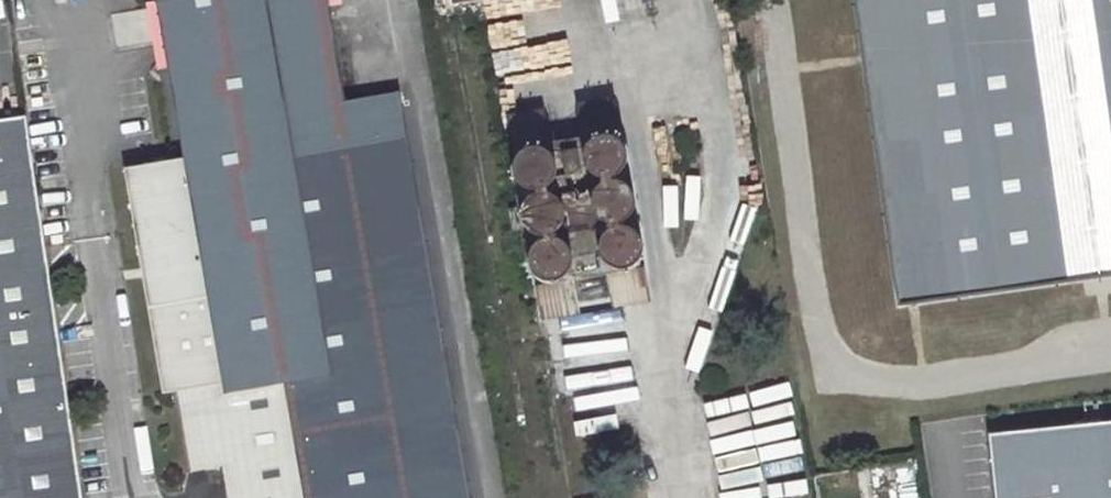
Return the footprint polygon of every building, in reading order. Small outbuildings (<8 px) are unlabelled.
[(127,155),(128,164),(163,391),(176,391),(187,471),(210,468),(215,497),(458,497),(391,93),(336,101),(320,0),(158,0),(181,148),(127,155)] [(900,309),(1110,279),(1110,0),(856,0),(900,309)] [(528,31),(494,41),(503,68),(536,58),(528,31)] [(573,108),(578,140),(580,152),(586,143),(594,138),(603,137),(611,139),(618,145),(611,101),(573,108)] [(504,118),(512,161),(517,153),(525,148),(534,148),(544,151),(549,155),(547,145),(542,112),(504,118)] [(28,118),(0,122),(0,497),(85,497),(28,118)] [(586,173),(593,178),(602,180),(611,177),(618,172),(622,164),(623,155),(621,149),(618,145),(611,139),(603,137),(594,138),(586,143),(580,152),(580,156),(581,165),(586,173)] [(534,148),(525,148),(517,153),(512,161),(510,167),(510,173),(514,182),(520,188),(529,191),(538,191),(547,186),(552,179),(554,170),(552,161),(549,155),(544,151),(534,148)] [(593,188),(587,196),(586,205),(588,214),(593,221),(601,226),(610,227),(619,224),(626,217),(630,209),(630,201),(629,197),(626,191),(619,185),(610,182),(600,184),(593,188)] [(544,195),(535,195),(527,198),(520,205),(517,214),(517,219),(518,221),(523,231),(531,237),(540,238),(549,236),(556,230),(560,222),(561,214),(558,205),(552,199),(544,195)] [(594,259),(598,266),(605,271),(614,273),(624,272),(631,266),(636,259),(637,253),(637,248),(634,239),(628,233),(619,229),(610,229),(601,234),(595,241),(593,250),(594,259)] [(550,240),(541,241),(532,245),(527,252),(524,261),(526,269),(530,276),(536,281),(545,283),(554,282),(562,277),(567,270),(568,259),(564,250),(558,243),(550,240)] [(605,271),(598,266),(600,276),(605,309),(643,303),(636,259),(631,266),(624,272),(614,273),(605,271)] [(994,435),(1000,497),(1110,497),(1110,423),(994,435)] [(890,466),(896,497),(916,497),(910,463),(890,466)]
